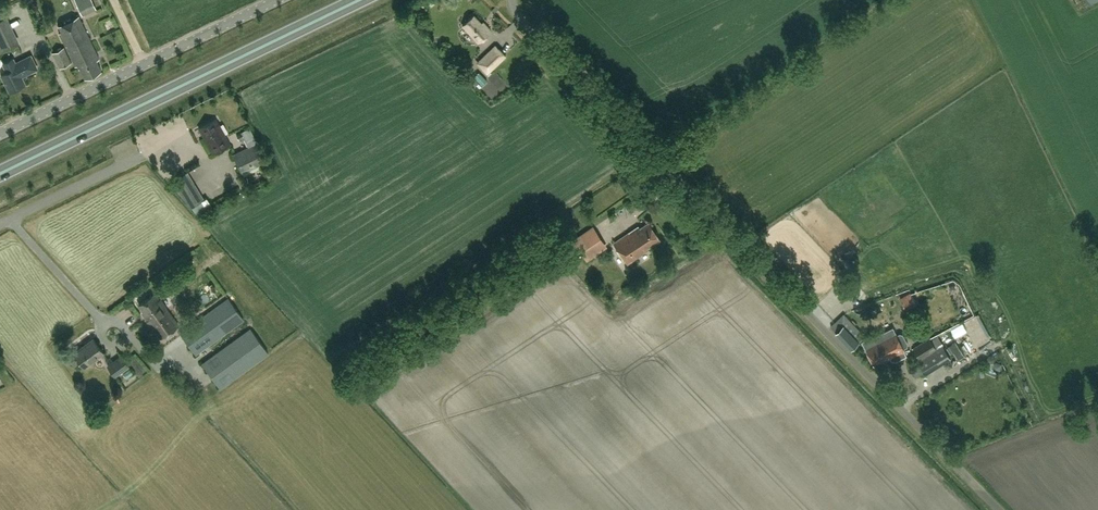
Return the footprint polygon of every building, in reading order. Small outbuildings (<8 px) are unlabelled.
[(83,15),(97,10),(93,0),(77,0),(83,15)] [(478,42),(491,31),(483,22),(481,24),(473,15),(462,25),(478,42)] [(7,16),(0,19),(0,50),(0,51),(19,43),(7,16)] [(75,67),(78,65),(84,78),(101,70),(96,60),(99,59),(79,16),(59,26),(62,32),(59,33),(75,67)] [(477,63),(487,73),(505,56),(495,45),(477,63)] [(71,63),(64,48),(53,53),(59,68),(71,63)] [(25,84),(21,76),(37,69),(31,56),(16,63),(14,58),(4,62),(7,71),(2,74),(10,91),(25,84)] [(212,153),(230,144),(216,119),(199,128),(212,153)] [(242,173),(264,162),(255,144),(233,154),(242,173)] [(203,200),(186,173),(175,180),(192,207),(203,200)] [(647,247),(659,239),(648,222),(630,234),(629,232),(613,243),(627,263),(648,249),(647,247)] [(604,246),(593,229),(575,241),(587,258),(604,246)] [(912,291),(901,295),(906,306),(917,301),(912,291)] [(161,338),(178,325),(155,293),(139,304),(144,312),(142,313),(161,338)] [(180,333),(196,354),(222,335),(243,320),(244,320),(228,298),(180,333)] [(852,349),(865,336),(844,314),(831,327),(852,349)] [(250,328),(202,363),(220,388),(268,353),(250,328)] [(892,358),(893,360),(896,361),(906,355),(904,352),(906,351),(896,332),(879,341),(878,340),(865,347),(876,367),(892,358)] [(921,359),(937,349),(930,338),(914,348),(921,359)] [(74,353),(70,356),(70,358),(74,363),(76,364),(80,361),(84,367),(104,353),(93,339),(74,353)] [(920,361),(927,373),(951,358),(944,346),(920,361)] [(121,356),(108,366),(115,376),(129,366),(121,356)] [(952,361),(954,367),(963,363),(961,357),(952,361)]
